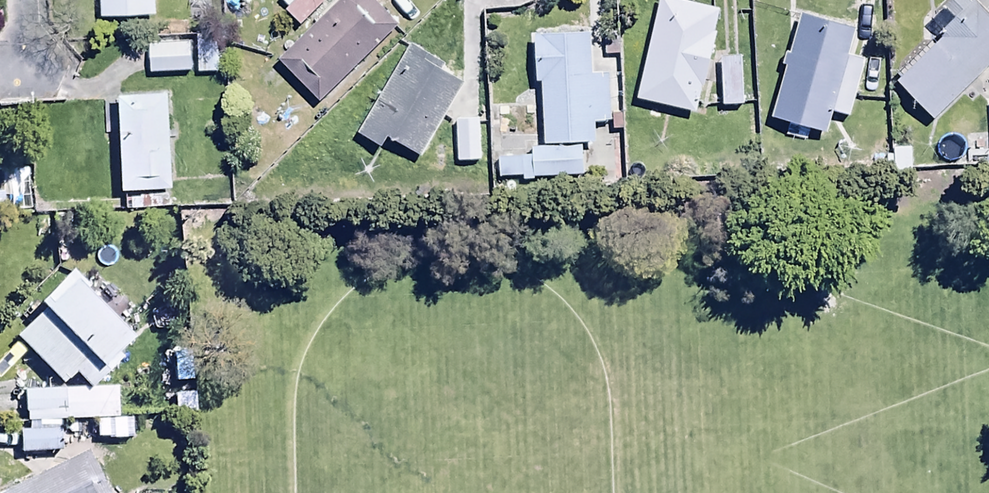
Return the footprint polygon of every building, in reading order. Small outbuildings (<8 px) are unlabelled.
[(100,20),(154,18),(154,0),(99,0),(100,20)] [(224,22),(246,21),(245,0),(223,0),(224,22)] [(395,26),(369,0),(341,0),(277,64),(317,104),(395,26)] [(287,11),(285,13),(301,27),(327,0),(297,0),(295,2),(293,0),(280,0),(278,2),(287,11)] [(668,0),(658,0),(635,102),(695,116),(719,12),(668,0)] [(988,67),(988,23),(965,0),(955,0),(943,12),(953,21),(938,35),(941,38),(895,84),(933,122),(988,67)] [(781,68),(786,70),(771,121),(827,136),(833,115),(850,120),(866,63),(847,58),(854,32),(800,16),(790,54),(785,53),(781,68)] [(541,86),(542,146),(595,145),(594,124),(607,124),(606,75),(590,76),(589,35),(533,36),(534,86),(541,86)] [(223,43),(195,44),(197,75),(224,73),(223,43)] [(149,46),(150,75),(191,75),(190,46),(149,46)] [(441,66),(410,47),(356,136),(379,150),(386,139),(419,159),(463,86),(438,71),(441,66)] [(741,58),(719,59),(722,107),(743,106),(741,58)] [(170,95),(114,97),(118,196),(174,194),(170,95)] [(478,122),(455,123),(456,163),(479,162),(478,122)] [(532,184),(532,180),(582,179),(582,149),(531,150),(532,158),(498,158),(498,177),(522,177),(522,185),(532,184)] [(39,315),(13,340),(61,387),(72,376),(88,391),(119,359),(115,355),(128,342),(81,296),(87,291),(69,274),(34,310),(39,315)] [(117,390),(22,395),(24,426),(118,420),(117,390)] [(18,434),(20,455),(60,453),(59,432),(18,434)] [(86,454),(2,492),(104,492),(86,454)]
